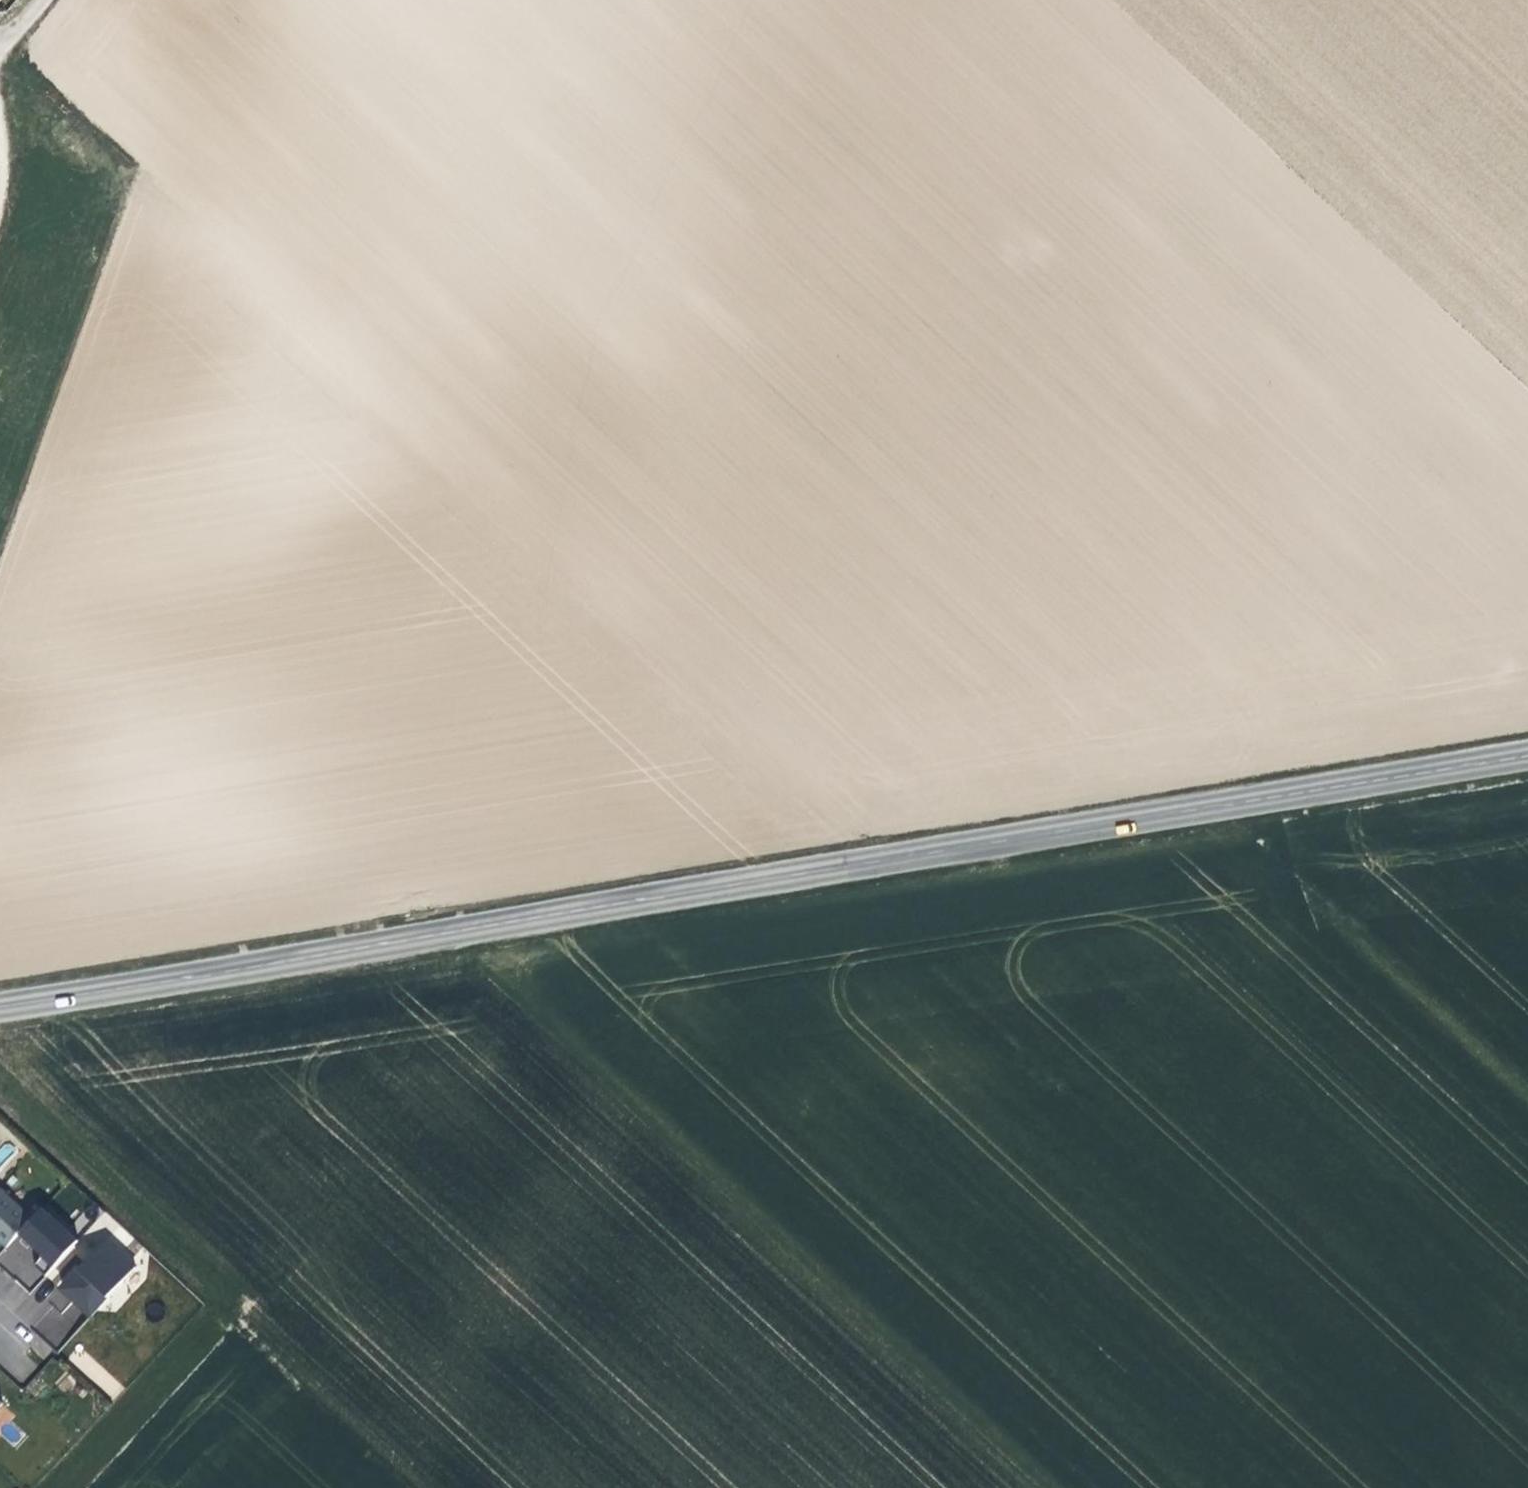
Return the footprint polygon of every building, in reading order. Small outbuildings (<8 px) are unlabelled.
[(44,1206),(35,1196),(16,1196),(1,1185),(0,1186),(0,1239),(7,1246),(21,1230),(44,1206)] [(82,1242),(44,1206),(21,1230),(47,1256),(58,1268),(82,1242)] [(139,1266),(109,1238),(63,1287),(76,1299),(93,1316),(139,1266)]
